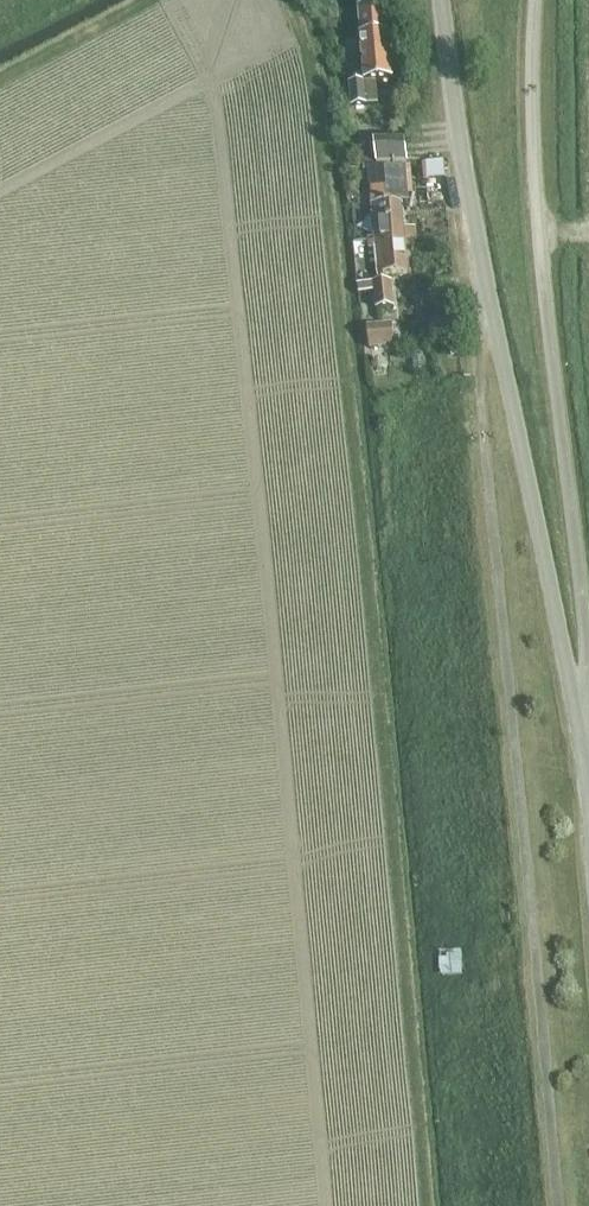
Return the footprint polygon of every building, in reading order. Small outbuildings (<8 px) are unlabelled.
[(365,84),(348,86),(350,107),(377,105),(375,84),(392,82),(386,11),(359,13),(365,84)] [(404,143),(374,147),(376,168),(406,164),(404,143)] [(438,163),(428,164),(429,179),(440,178),(444,177),(442,162),(438,163)] [(374,203),(370,204),(373,242),(402,240),(399,200),(406,200),(405,166),(385,168),(386,187),(373,188),(374,203)] [(388,277),(406,275),(403,241),(369,243),(369,251),(375,250),(377,277),(379,277),(380,284),(357,286),(358,295),(375,294),(377,309),(395,308),(393,282),(388,283),(388,277)] [(367,327),(369,350),(395,348),(393,324),(367,327)] [(446,932),(446,956),(470,956),(471,932),(446,932)]
